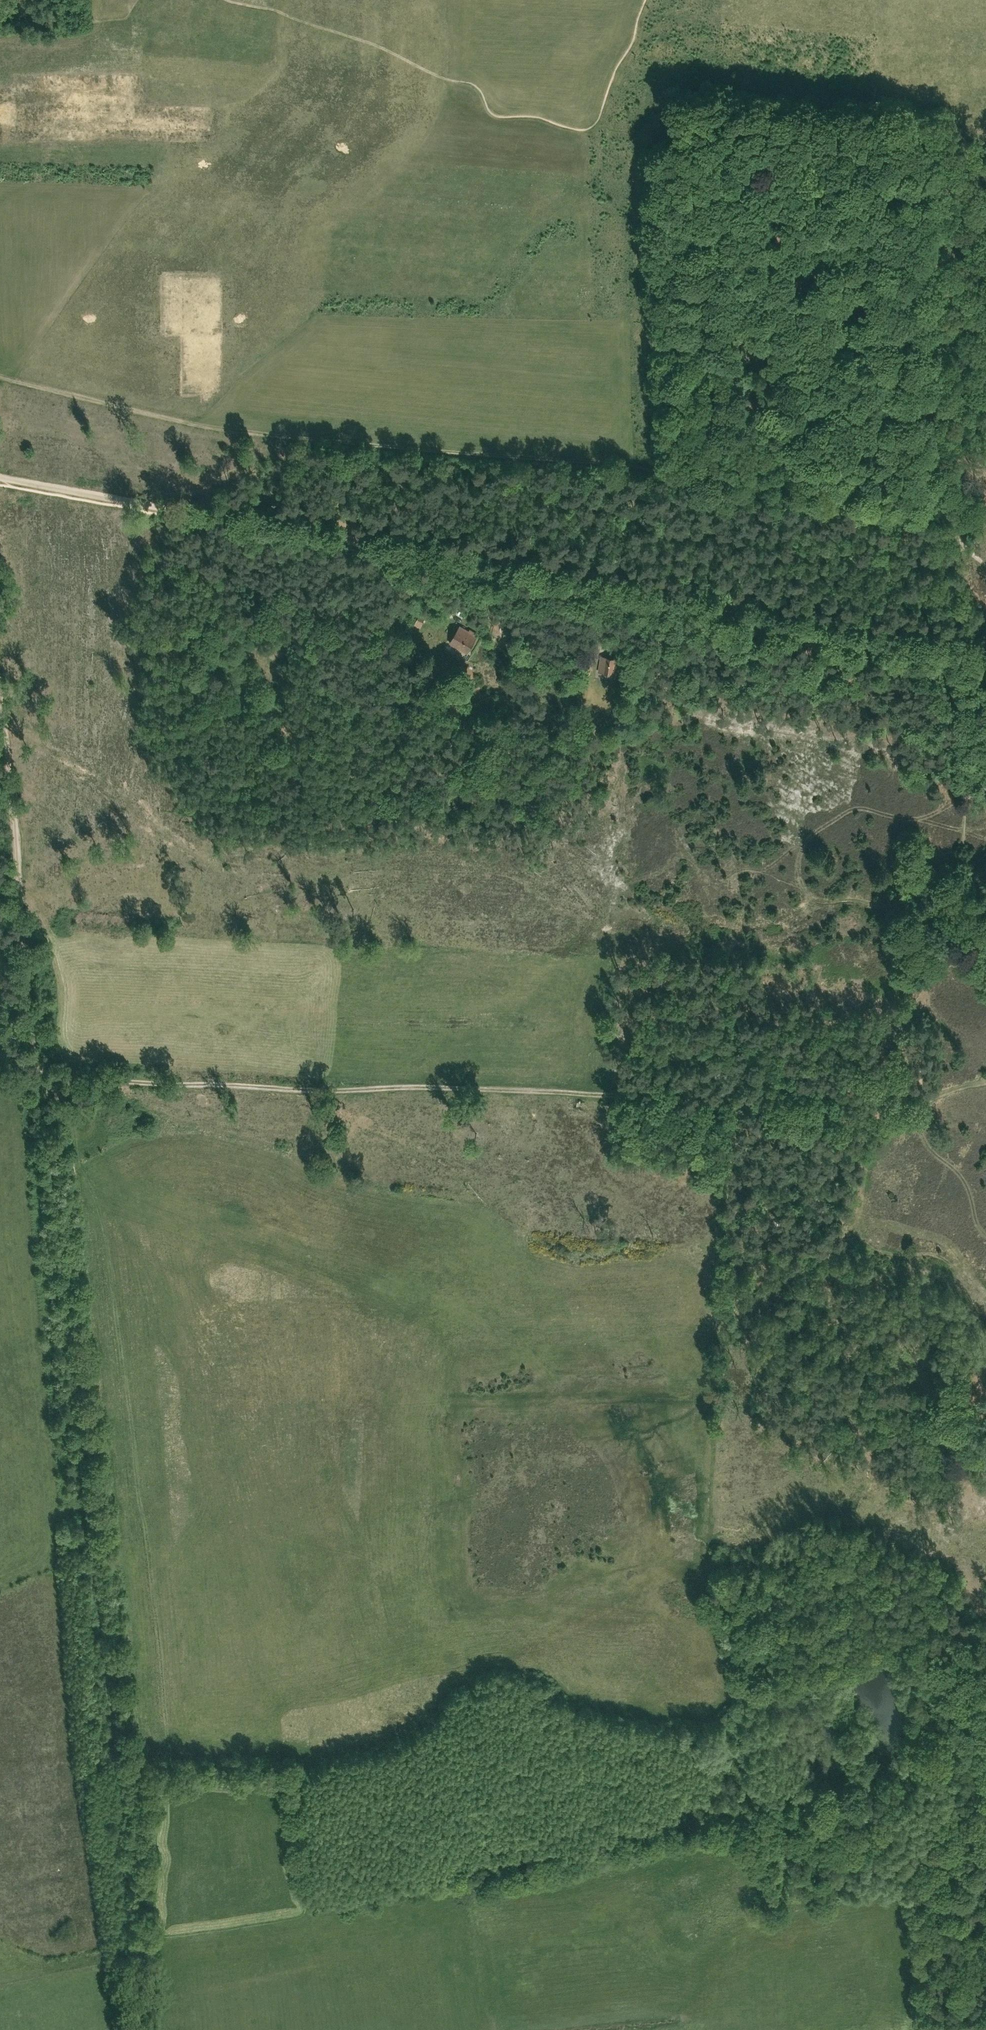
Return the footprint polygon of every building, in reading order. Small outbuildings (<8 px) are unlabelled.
[(422,626),(425,618),(418,615),(415,623),(422,626)] [(466,653),(477,635),(470,630),(469,632),(460,626),(450,643),(466,653)] [(278,654),(285,647),(276,637),(268,644),(278,654)] [(618,674),(620,659),(601,656),(599,671),(618,674)] [(589,675),(591,661),(585,661),(583,674),(589,675)] [(910,1101),(910,1086),(902,1086),(902,1101),(910,1101)]
